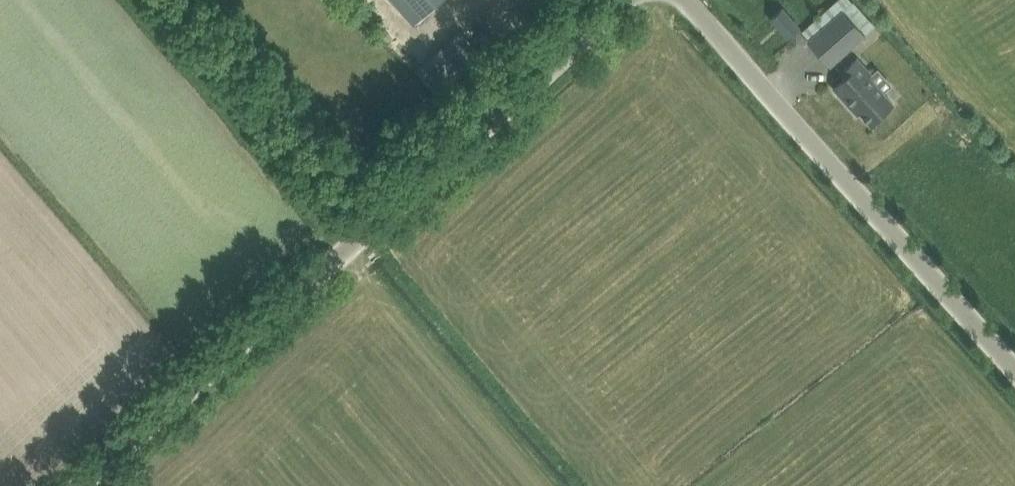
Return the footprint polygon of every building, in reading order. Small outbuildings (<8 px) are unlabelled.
[(412,23),(438,0),(391,0),(412,23)] [(811,38),(809,40),(831,65),(875,25),(853,1),(852,0),(835,0),(802,29),(811,38)] [(789,37),(801,27),(783,7),(771,17),(789,37)] [(872,73),(858,57),(841,72),(846,76),(834,87),(853,108),(856,106),(872,124),(894,103),(870,76),(872,73)]
